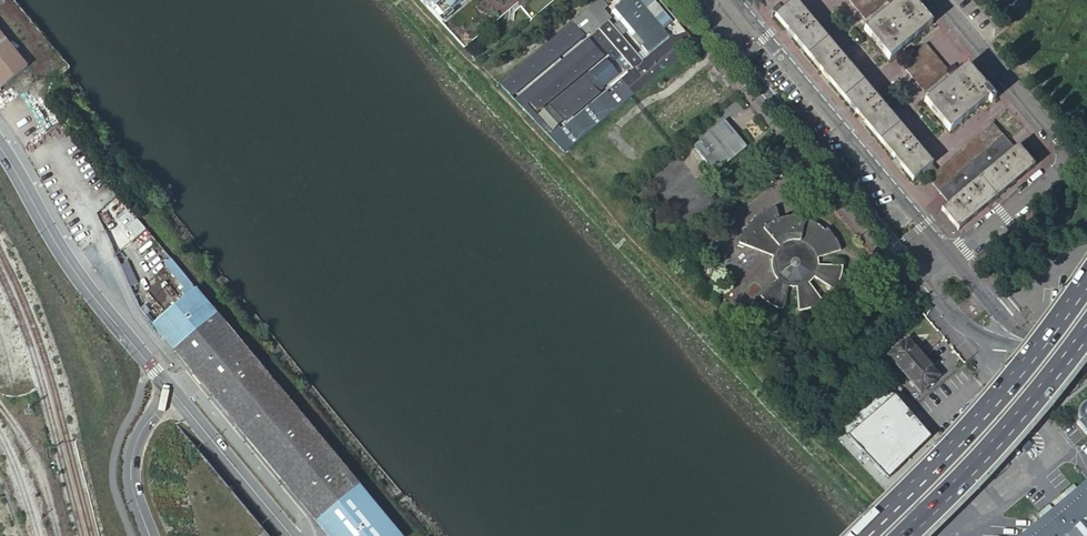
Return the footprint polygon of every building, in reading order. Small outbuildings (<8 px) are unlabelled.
[(421,0),(420,1),(420,2),(420,3),(420,5),(421,6),(422,6),(424,8),(426,9),(426,8),(431,4),(442,17),(463,0),(421,0)] [(531,20),(555,0),(463,0),(442,17),(431,4),(426,8),(426,9),(463,49),(517,4),(531,20)] [(632,37),(641,47),(662,30),(652,18),(650,19),(635,1),(636,0),(624,0),(614,9),(636,34),(632,37)] [(937,192),(1004,136),(994,123),(936,171),(931,165),(932,165),(794,0),(775,17),(789,34),(823,75),(862,121),(894,159),(912,181),(922,173),(937,192)] [(888,0),(847,0),(864,20),(888,0)] [(932,25),(911,0),(900,0),(864,31),(889,61),(932,25)] [(611,12),(632,37),(636,34),(614,9),(611,12)] [(575,28),(582,36),(584,38),(591,32),(591,31),(602,22),(594,13),(588,18),(588,17),(575,28)] [(598,30),(626,61),(634,54),(607,22),(598,29),(598,30)] [(517,91),(582,36),(575,28),(510,82),(517,91)] [(620,66),(626,61),(598,30),(593,35),(620,66)] [(0,33),(0,88),(1,89),(28,66),(0,33)] [(658,70),(659,72),(667,66),(666,65),(674,59),(672,57),(680,51),(669,38),(620,80),(620,81),(609,90),(615,97),(639,77),(644,82),(658,70)] [(583,44),(596,59),(601,56),(587,40),(583,44)] [(537,108),(596,59),(583,44),(524,93),(537,108)] [(923,92),(948,71),(926,44),(901,66),(923,92)] [(565,119),(613,78),(600,64),(552,104),(565,119)] [(991,104),(995,100),(967,66),(924,102),(949,133),(988,100),(991,104)] [(564,142),(615,97),(609,90),(565,128),(557,134),(564,142)] [(557,134),(565,128),(547,108),(540,114),(557,134)] [(732,138),(736,136),(734,134),(725,122),(721,125),(732,138)] [(745,146),(736,136),(732,138),(721,125),(693,148),(713,172),(745,146)] [(1015,148),(1004,136),(937,192),(948,205),(941,211),(957,231),(973,218),(1013,184),(1034,167),(1016,147),(1015,148)] [(834,239),(826,229),(824,231),(821,228),(809,221),(804,220),(804,218),(789,217),(779,220),(775,208),(771,209),(756,217),(748,225),(738,243),(772,256),(771,258),(770,265),(771,269),(777,279),(759,296),(778,309),(781,310),(788,288),(791,289),(795,288),(798,312),(812,308),(821,303),(808,283),(809,283),(812,280),(813,278),(833,291),(838,282),(841,272),(841,267),(818,265),(818,259),(839,251),(838,247),(834,239)] [(186,296),(195,289),(170,258),(164,264),(184,288),(181,291),(186,296)] [(128,262),(121,265),(131,287),(138,284),(128,262)] [(217,315),(195,289),(186,296),(152,324),(174,351),(217,315)] [(145,305),(140,309),(145,315),(150,311),(145,305)] [(358,485),(217,315),(174,351),(315,522),(358,485)] [(904,375),(923,359),(907,340),(888,357),(904,375)] [(938,377),(923,359),(904,375),(919,393),(938,377)] [(847,379),(870,405),(877,399),(866,387),(854,373),(847,379)] [(895,396),(847,436),(887,478),(928,438),(912,417),(908,411),(895,396)] [(1086,494),(1086,484),(1077,493),(1081,499),(1086,494)] [(358,485),(315,522),(327,535),(401,535),(358,485)] [(1081,499),(1077,493),(1026,535),(1037,535),(1081,499)] [(1081,499),(1037,535),(1086,535),(1086,506),(1081,499)]
